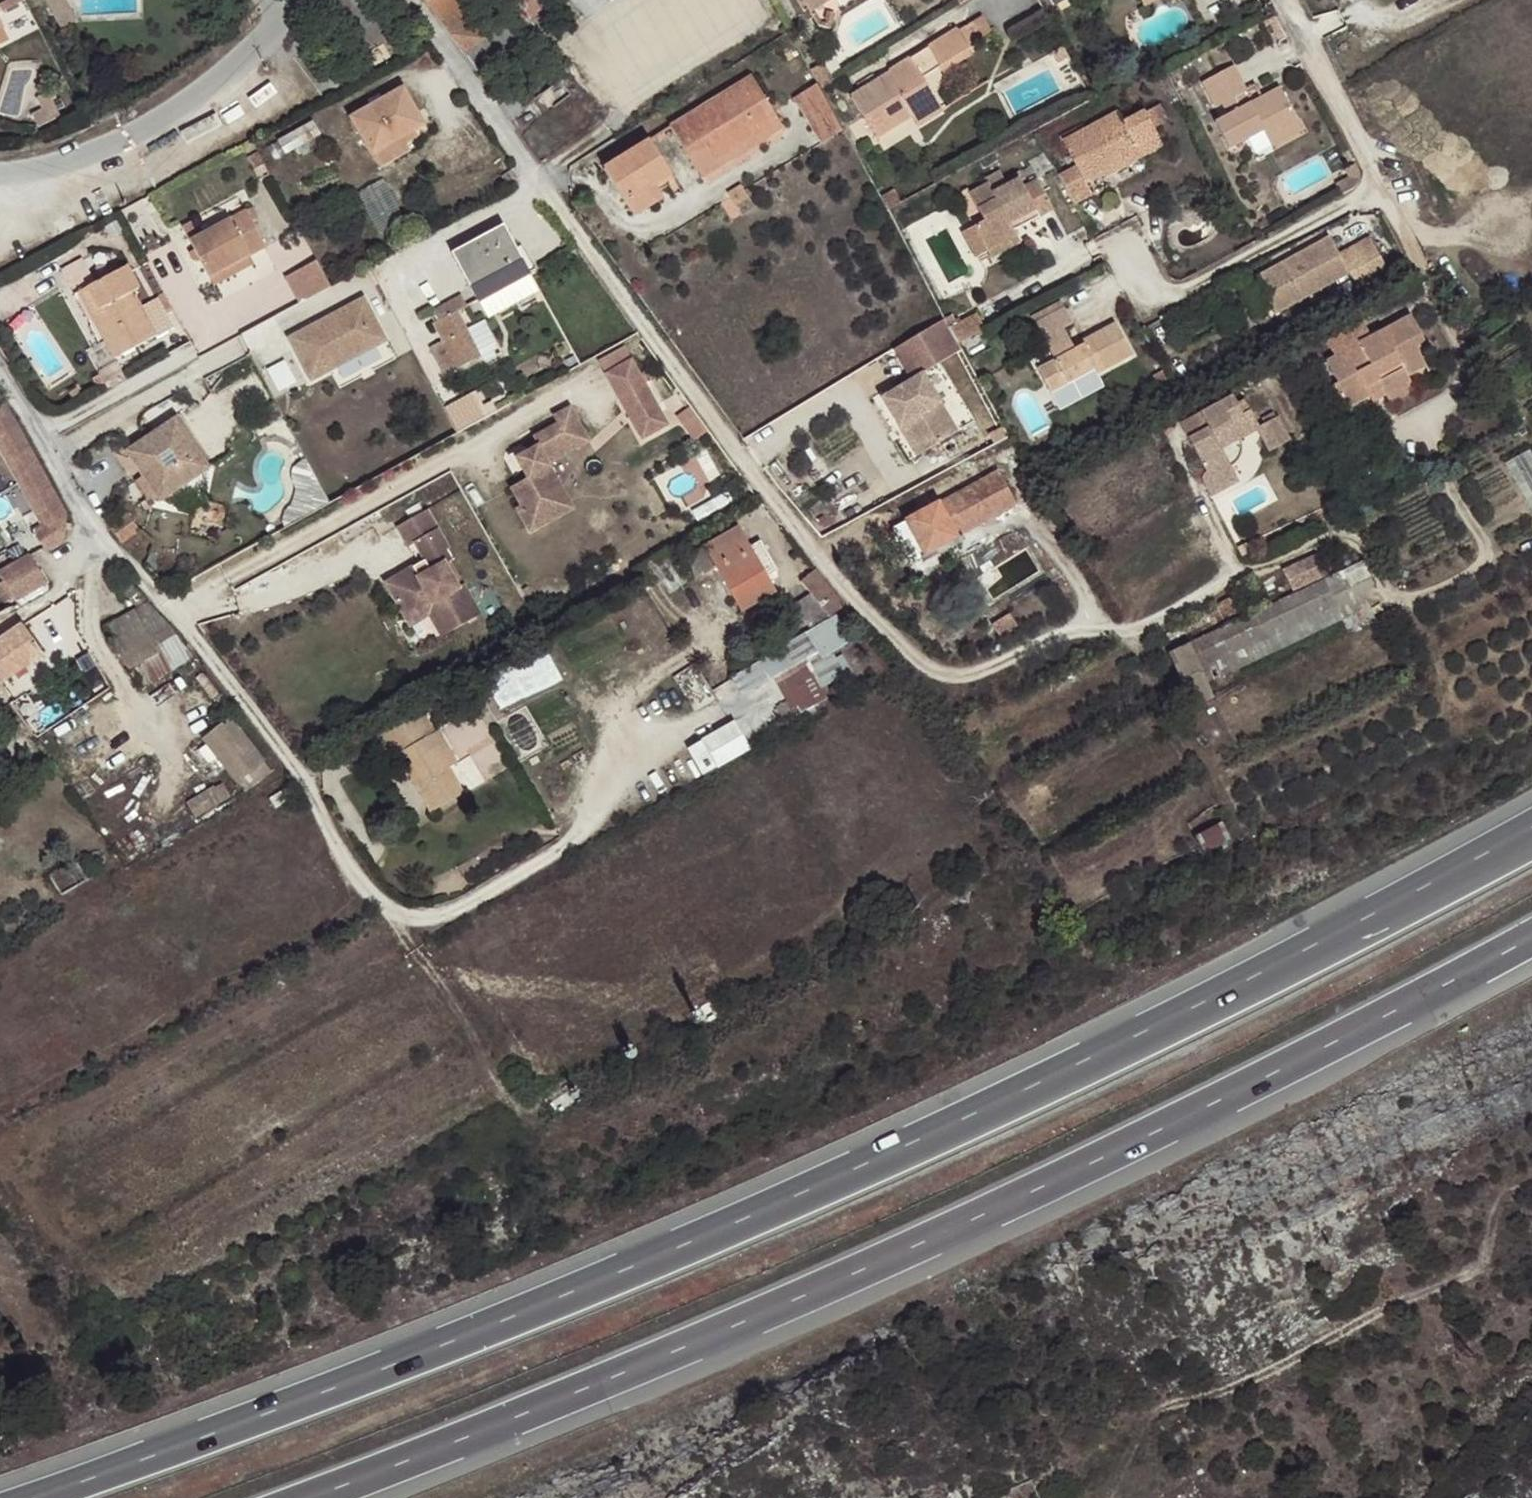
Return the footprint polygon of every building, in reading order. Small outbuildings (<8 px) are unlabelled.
[(26,3),(24,0),(9,0),(0,5),(0,8),(4,15),(26,3)] [(60,0),(41,0),(45,8),(60,1),(60,0)] [(461,52),(481,38),(455,0),(430,0),(425,3),(461,52)] [(528,17),(516,0),(505,0),(500,3),(517,25),(528,17)] [(531,0),(516,0),(528,17),(538,10),(531,0)] [(798,16),(822,1),(821,0),(789,0),(798,16)] [(949,10),(965,0),(943,0),(949,10)] [(66,13),(60,1),(45,8),(52,21),(66,13)] [(983,13),(958,29),(967,44),(992,29),(983,13)] [(876,137),(912,115),(910,112),(935,96),(922,77),(970,48),(967,44),(958,29),(957,27),(888,69),(890,73),(851,96),(876,137)] [(818,84),(821,90),(834,81),(822,63),(810,70),(818,84)] [(1260,130),(1264,137),(1295,119),(1276,85),(1241,105),(1235,95),(1241,91),(1227,67),(1198,82),(1212,108),(1219,104),(1225,114),(1212,123),(1226,149),(1260,130)] [(668,127),(676,139),(757,85),(751,75),(668,127)] [(821,90),(818,84),(794,96),(820,143),(843,130),(821,90)] [(757,85),(676,139),(688,158),(703,149),(713,162),(759,133),(763,139),(784,126),(757,85)] [(42,106),(48,118),(59,113),(47,90),(36,95),(42,106)] [(351,122),(372,160),(379,175),(416,155),(408,141),(428,130),(407,93),(351,122)] [(910,112),(912,115),(918,126),(944,110),(935,96),(910,112)] [(37,124),(48,118),(42,106),(30,112),(37,124)] [(1070,163),(1055,172),(1071,202),(1089,192),(1081,179),(1099,169),(1135,147),(1112,109),(1058,141),(1070,163)] [(1295,119),(1264,137),(1269,147),(1301,128),(1295,119)] [(703,149),(688,158),(701,179),(763,139),(759,133),(713,162),(703,149)] [(670,174),(668,170),(648,140),(602,169),(624,204),(654,184),(670,174)] [(1135,147),(1099,169),(1103,176),(1139,154),(1135,147)] [(983,224),(972,230),(986,254),(1014,238),(1011,234),(1008,228),(1034,214),(1038,220),(1051,213),(1035,182),(1021,190),(1016,179),(991,195),(986,186),(967,196),(983,224)] [(654,184),(624,204),(633,217),(664,198),(654,184)] [(742,185),(728,194),(736,206),(749,197),(742,185)] [(379,191),(353,204),(374,245),(400,231),(379,191)] [(1038,220),(1034,214),(1008,228),(1011,234),(1038,220)] [(185,254),(205,289),(245,268),(262,259),(242,223),(185,254)] [(501,228),(449,256),(477,307),(529,278),(501,228)] [(1257,275),(1277,312),(1351,271),(1360,287),(1391,270),(1371,235),(1341,251),(1331,234),(1257,275)] [(1014,238),(986,254),(990,262),(1018,246),(1014,238)] [(317,257),(288,276),(304,301),(332,283),(317,257)] [(245,268),(205,289),(209,297),(249,276),(245,268)] [(97,327),(88,333),(109,371),(151,346),(128,303),(133,301),(120,278),(81,300),(97,327)] [(462,299),(433,315),(439,325),(434,327),(443,345),(431,351),(446,379),(481,361),(458,315),(468,310),(462,299)] [(83,335),(88,333),(97,327),(81,300),(67,308),(83,335)] [(296,353),(313,384),(388,344),(365,302),(319,327),(325,337),(296,353)] [(1036,369),(1051,394),(1069,383),(1088,373),(1096,368),(1099,373),(1134,354),(1116,321),(1082,341),(1083,343),(1075,348),(1063,326),(1070,322),(1061,307),(1033,324),(1053,359),(1036,369)] [(1355,332),(1347,318),(1315,336),(1323,351),(1315,354),(1328,376),(1323,378),(1335,399),(1357,386),(1371,379),(1375,386),(1379,394),(1407,380),(1398,365),(1416,356),(1406,339),(1415,334),(1400,307),(1360,328),(1355,332)] [(1352,314),(1347,318),(1355,332),(1360,328),(1352,314)] [(975,317),(951,330),(957,341),(981,328),(975,317)] [(951,330),(945,320),(894,351),(913,381),(884,399),(902,428),(908,425),(926,453),(960,431),(924,374),(962,350),(957,341),(951,330)] [(290,342),(296,353),(325,337),(319,327),(290,342)] [(1154,373),(1166,395),(1177,389),(1164,367),(1154,373)] [(598,384),(628,434),(633,432),(618,407),(639,394),(624,368),(598,384)] [(1088,373),(1069,383),(1073,391),(1101,375),(1099,373),(1096,368),(1088,373)] [(1371,379),(1357,386),(1361,394),(1375,386),(1371,379)] [(1194,476),(1201,488),(1229,473),(1222,459),(1212,441),(1230,431),(1249,421),(1250,420),(1235,394),(1228,398),(1223,390),(1171,418),(1197,465),(1190,469),(1194,476)] [(628,434),(637,448),(662,433),(639,394),(618,407),(633,432),(628,434)] [(4,404),(0,406),(0,438),(48,527),(34,534),(46,553),(63,544),(65,536),(65,524),(65,515),(50,488),(4,404)] [(1249,421),(1262,445),(1281,434),(1268,410),(1263,413),(1261,408),(1249,415),(1251,419),(1250,420),(1249,421)] [(565,418),(549,426),(554,435),(558,442),(573,433),(565,418)] [(908,425),(902,428),(919,457),(926,453),(908,425)] [(172,427),(121,461),(139,489),(149,505),(154,512),(206,478),(172,427)] [(1212,441),(1222,459),(1226,456),(1230,451),(1232,446),(1232,441),(1232,438),(1232,436),(1230,431),(1212,441)] [(554,435),(529,450),(534,458),(523,464),(521,465),(517,479),(518,481),(523,491),(506,499),(516,518),(512,520),(526,544),(545,532),(537,517),(540,505),(555,497),(544,476),(584,453),(573,433),(558,442),(554,435)] [(1531,483),(1531,448),(1519,454),(1531,483)] [(520,458),(503,467),(512,484),(518,481),(517,479),(521,465),(523,464),(520,458)] [(998,470),(884,528),(901,561),(1015,505),(998,470)] [(139,489),(132,494),(143,510),(149,505),(139,489)] [(545,532),(568,520),(555,497),(540,505),(537,517),(545,532)] [(126,514),(110,525),(121,542),(137,531),(126,514)] [(422,522),(393,538),(403,557),(408,554),(432,541),(422,522)] [(732,533),(700,549),(712,573),(734,616),(765,600),(757,584),(769,579),(753,548),(742,554),(732,533)] [(432,541),(408,554),(425,583),(439,575),(449,570),(432,541)] [(712,573),(700,549),(689,556),(701,577),(712,573)] [(1316,552),(1280,569),(1293,594),(1329,577),(1316,552)] [(10,609),(12,612),(15,611),(23,606),(19,599),(46,582),(30,557),(0,573),(0,577),(18,604),(10,609)] [(1293,594),(1163,656),(1186,707),(1208,698),(1201,683),(1359,611),(1351,593),(1370,584),(1359,563),(1329,577),(1293,594)] [(408,580),(382,595),(394,615),(398,613),(407,628),(433,613),(436,618),(432,621),(445,644),(475,626),(458,597),(454,600),(439,575),(425,583),(413,589),(408,580)] [(788,614),(804,637),(841,617),(812,578),(798,588),(807,601),(788,614)] [(179,643),(169,628),(142,596),(127,604),(99,620),(121,657),(129,672),(179,643)] [(21,621),(15,611),(12,612),(10,609),(0,615),(0,635),(21,621)] [(398,613),(394,615),(406,636),(424,625),(438,648),(445,644),(432,621),(436,618),(433,613),(407,628),(398,613)] [(1008,613),(1001,617),(1010,631),(1017,627),(1008,613)] [(1010,631),(1001,617),(990,624),(1000,638),(1010,631)] [(24,625),(21,621),(0,635),(0,642),(24,625)] [(43,654),(24,625),(0,642),(0,682),(43,654)] [(794,669),(761,686),(781,725),(814,708),(794,669)] [(741,721),(688,740),(700,771),(752,753),(741,721)] [(232,723),(205,744),(244,797),(272,775),(232,723)] [(417,790),(410,794),(428,823),(458,805),(443,779),(452,774),(433,741),(428,744),(415,723),(370,749),(383,769),(399,761),(408,775),(417,790)] [(401,779),(410,794),(417,790),(408,775),(401,779)] [(198,818),(234,798),(224,781),(188,801),(198,818)]
